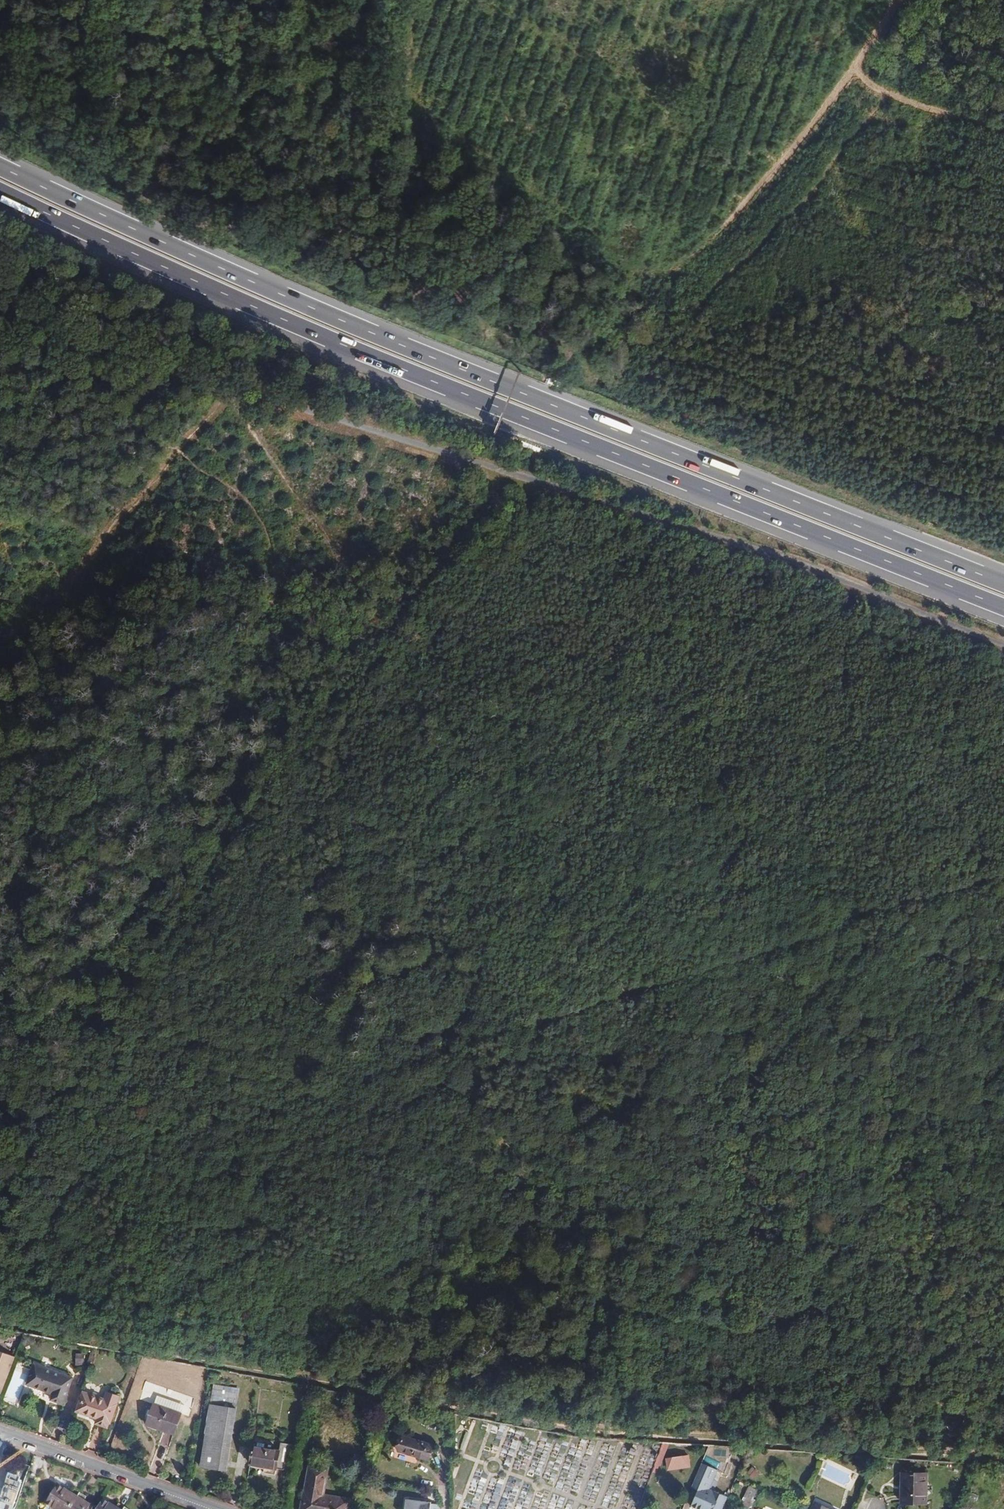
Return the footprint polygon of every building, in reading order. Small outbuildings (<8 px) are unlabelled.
[(14,1356),(0,1351),(0,1394),(1,1394),(7,1377),(14,1356)] [(85,1365),(83,1353),(74,1354),(76,1366),(85,1365)] [(27,1384),(36,1387),(54,1393),(52,1398),(63,1402),(72,1376),(43,1367),(33,1364),(27,1384)] [(213,1386),(211,1403),(237,1406),(238,1388),(213,1386)] [(111,1424),(117,1404),(116,1404),(119,1396),(108,1392),(105,1400),(82,1392),(76,1412),(97,1419),(96,1424),(107,1428),(109,1423),(111,1424)] [(146,1425),(173,1435),(181,1414),(154,1403),(146,1425)] [(228,1472),(238,1408),(211,1404),(201,1468),(228,1472)] [(429,1460),(433,1445),(403,1436),(399,1451),(429,1460)] [(292,1471),(296,1445),(280,1443),(279,1450),(253,1446),(250,1464),(265,1466),(264,1473),(277,1475),(278,1469),(292,1471)] [(688,1455),(667,1458),(668,1469),(690,1466),(688,1455)] [(728,1496),(709,1488),(717,1469),(702,1463),(691,1488),(697,1491),(690,1507),(696,1508),(722,1508),(728,1496)] [(322,1495),(327,1469),(310,1466),(306,1490),(305,1490),(301,1508),(347,1508),(349,1500),(322,1495)] [(0,1508),(13,1508),(24,1477),(9,1472),(0,1498),(0,1508)] [(925,1504),(926,1473),(902,1473),(902,1503),(925,1504)] [(84,1501),(86,1497),(73,1489),(71,1493),(57,1485),(45,1504),(53,1508),(96,1508),(84,1501)] [(750,1507),(758,1490),(750,1486),(742,1503),(750,1507)] [(118,1503),(116,1507),(102,1499),(96,1508),(127,1508),(118,1503)] [(407,1500),(406,1508),(439,1508),(440,1504),(407,1500)]
